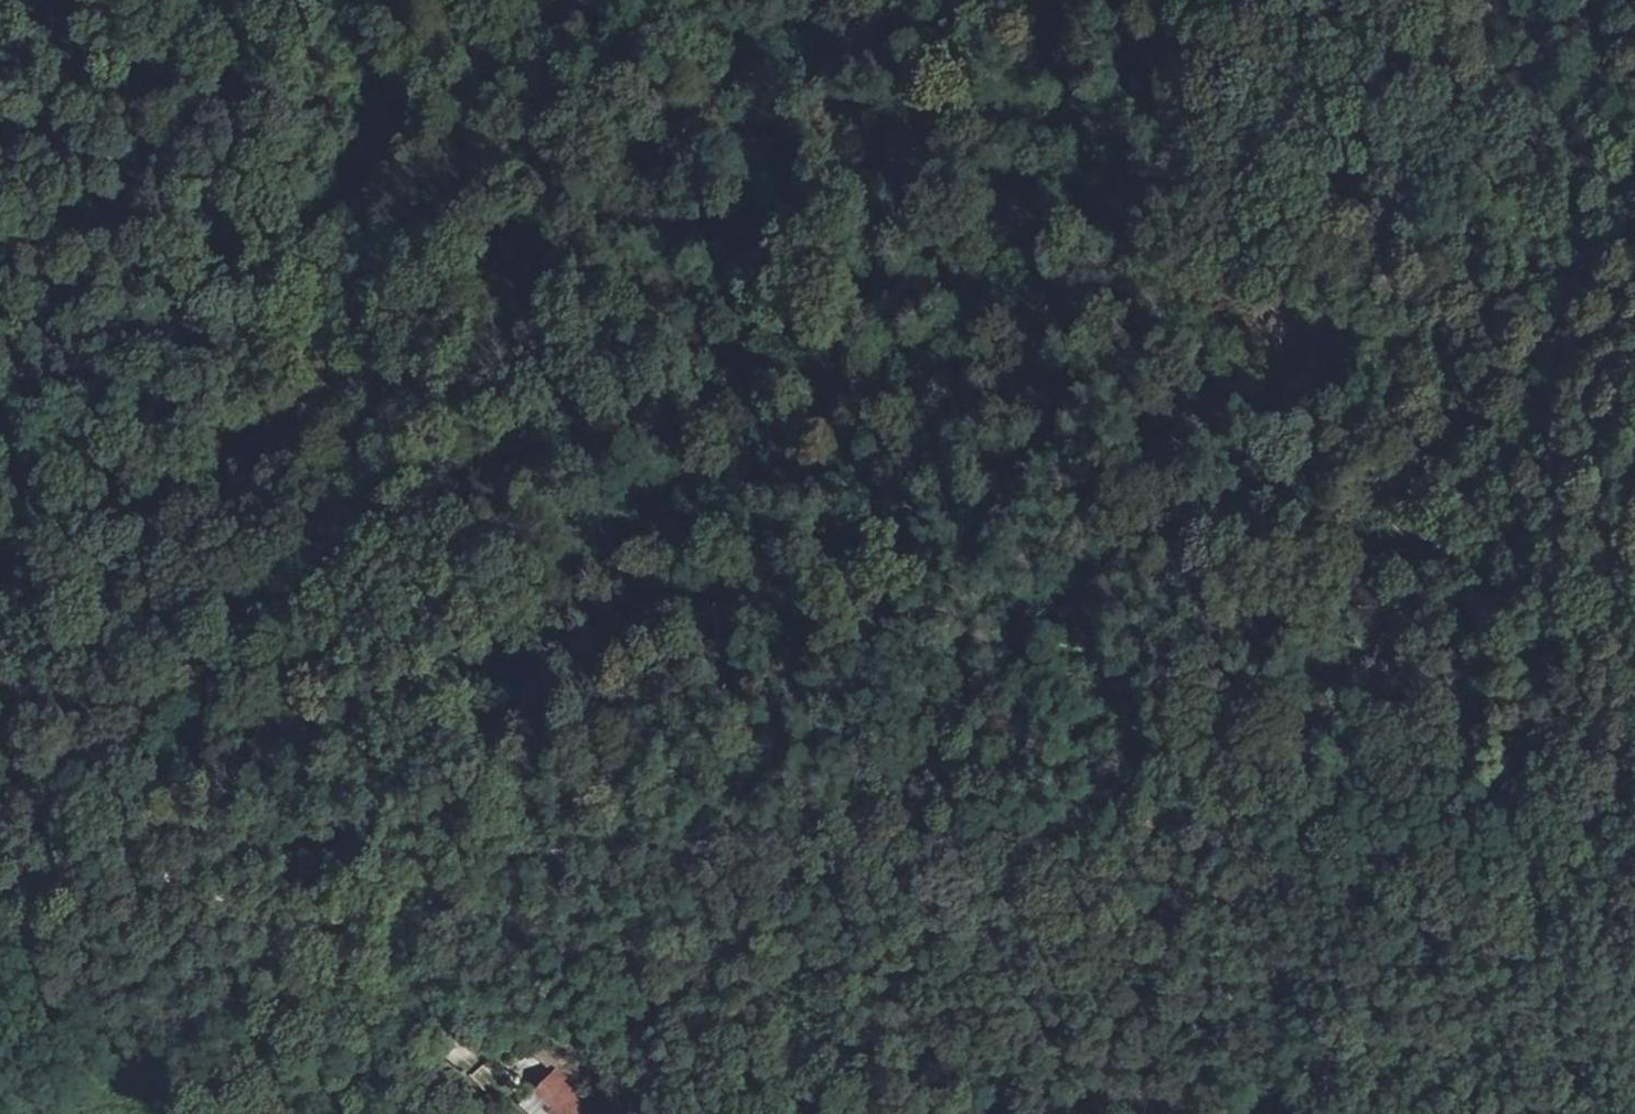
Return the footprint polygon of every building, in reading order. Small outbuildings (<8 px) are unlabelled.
[(537,1099),(552,1113),(579,1113),(552,1086),(537,1099)] [(522,1113),(552,1113),(537,1099),(522,1113)]
